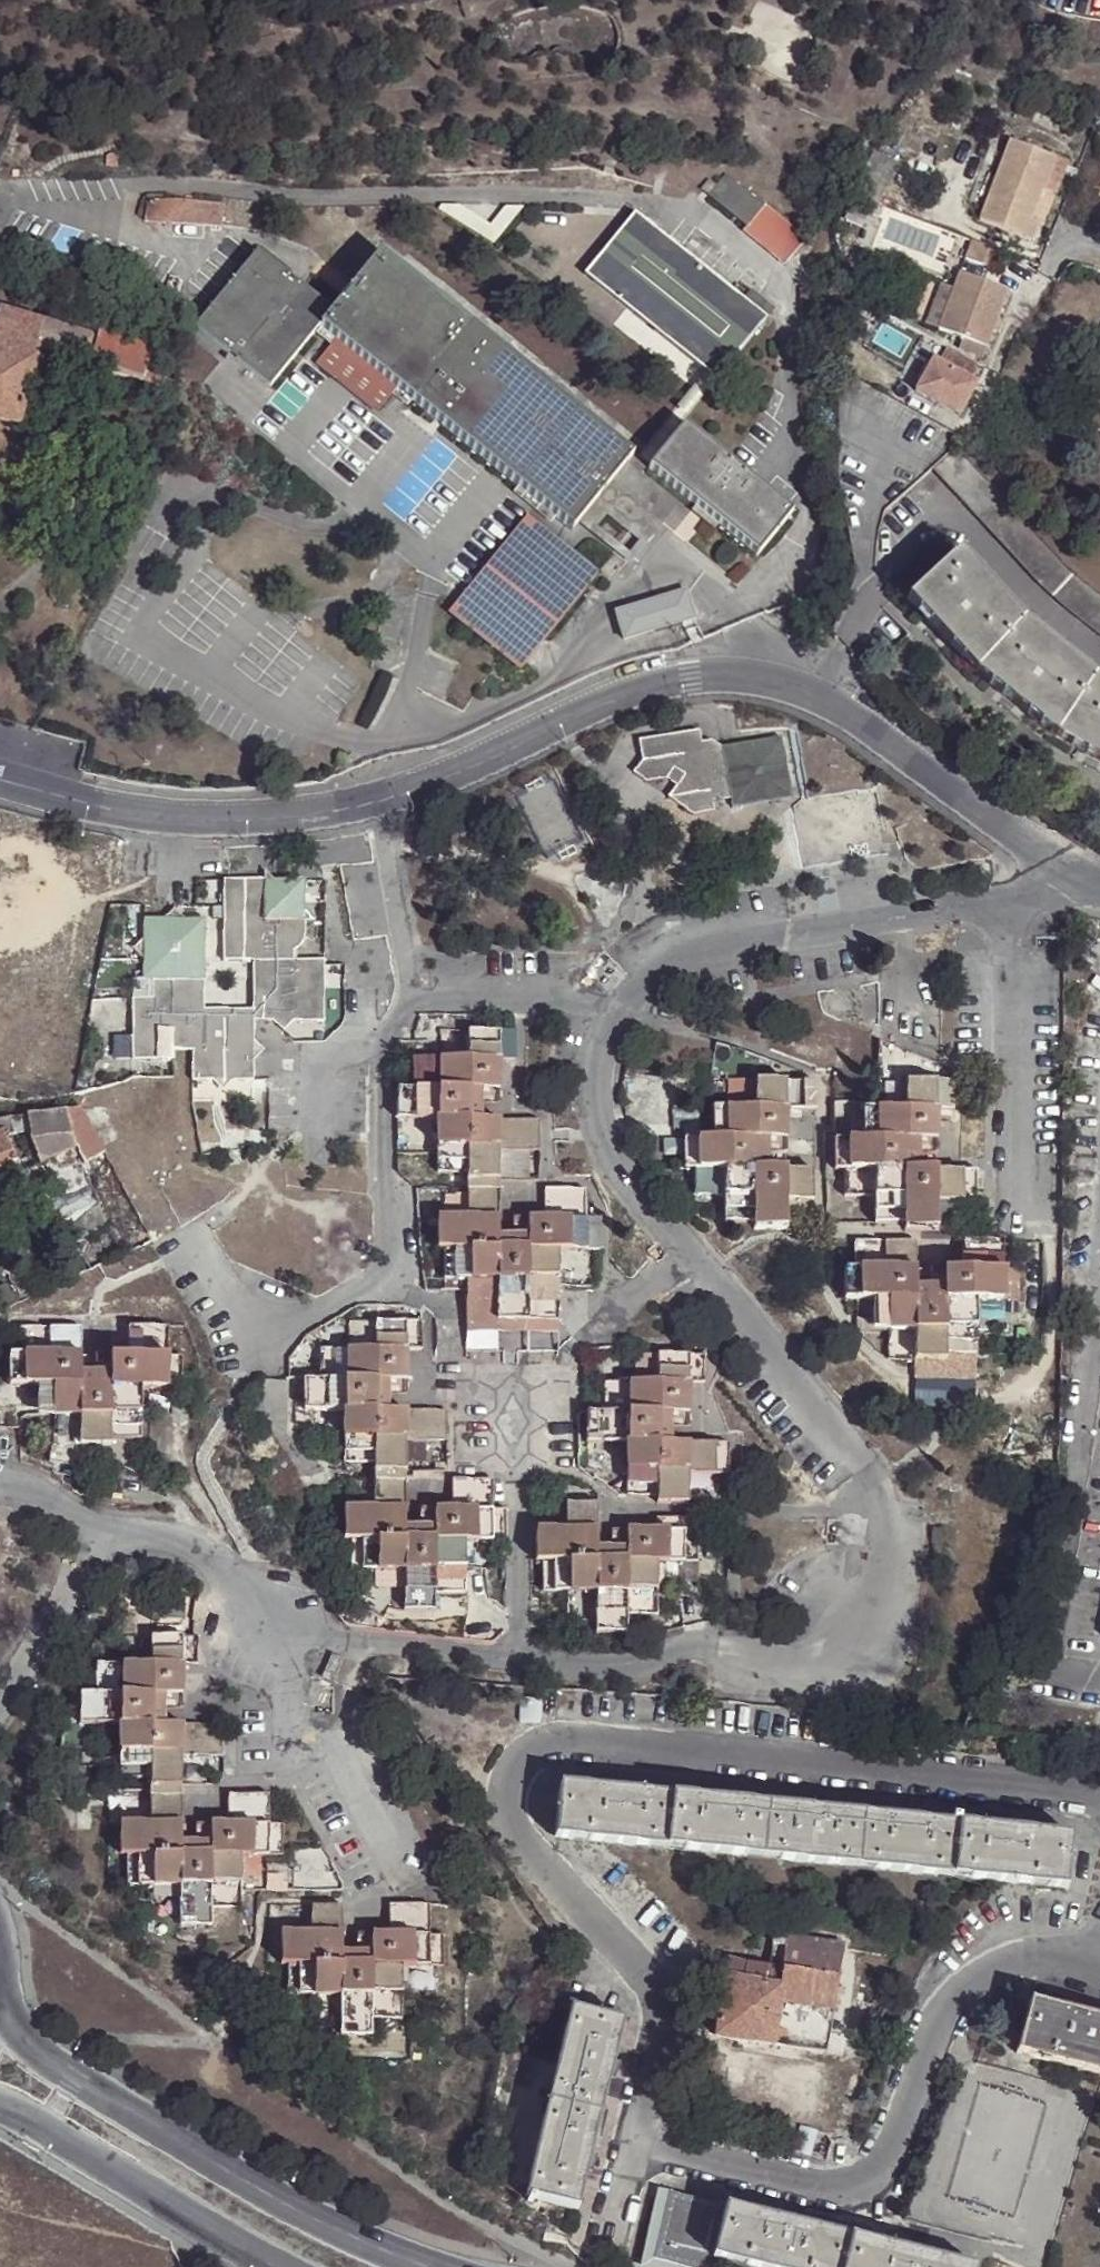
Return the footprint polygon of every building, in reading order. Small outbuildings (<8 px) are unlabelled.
[(1046,187),(1057,158),(1009,140),(980,220),(1035,240),(1042,223),(1034,221),(1046,187)] [(1071,163),(1057,158),(1046,187),(1059,192),(1071,163)] [(765,219),(727,188),(711,206),(749,238),(765,219)] [(221,206),(147,201),(146,222),(219,228),(221,206)] [(459,204),(441,205),(440,207),(493,240),(522,204),(505,205),(491,224),(459,204)] [(582,277),(715,380),(772,308),(750,290),(742,300),(632,213),(582,277)] [(805,253),(765,219),(749,238),(745,242),(786,276),(805,253)] [(1007,254),(972,241),(966,258),(1001,271),(1007,254)] [(331,312),(320,325),(337,340),(397,389),(572,531),(583,518),(622,467),(632,456),(380,251),(331,312)] [(268,391),(320,325),(331,312),(255,252),(192,331),(268,391)] [(954,287),(938,329),(964,339),(989,348),(1011,292),(960,273),(954,287)] [(68,292),(13,275),(11,284),(14,288),(18,291),(65,304),(68,292)] [(925,325),(938,329),(954,287),(941,282),(925,325)] [(29,361),(32,352),(81,366),(89,338),(76,334),(62,330),(32,322),(0,312),(0,354),(29,361)] [(34,315),(32,322),(62,330),(64,323),(34,315)] [(622,327),(694,385),(701,377),(628,319),(622,327)] [(62,330),(76,334),(78,327),(64,323),(62,330)] [(88,367),(160,387),(169,353),(168,349),(165,346),(101,327),(88,367)] [(989,348),(964,339),(959,350),(984,360),(989,348)] [(397,389),(337,340),(319,363),(379,411),(397,389)] [(0,354),(0,426),(16,430),(34,363),(29,361),(0,354)] [(973,382),(932,359),(915,389),(956,412),(973,382)] [(701,377),(694,385),(627,471),(634,478),(710,382),(703,377),(702,378),(701,377)] [(791,512),(683,426),(648,469),(757,556),(791,512)] [(1073,581),(950,447),(929,467),(1054,601),(1099,637),(1099,600),(1073,581)] [(634,478),(627,471),(622,467),(583,518),(627,553),(666,504),(634,478)] [(448,613),(520,671),(598,573),(527,515),(448,613)] [(904,601),(972,675),(1023,622),(958,552),(904,601)] [(684,592),(673,596),(681,623),(693,619),(684,592)] [(673,596),(614,614),(623,640),(681,623),(673,596)] [(1023,622),(972,675),(1051,739),(1092,678),(1023,622)] [(1051,739),(1099,766),(1099,683),(1092,678),(1051,739)] [(682,779),(675,790),(666,801),(690,817),(713,814),(711,804),(728,802),(730,810),(792,800),(781,740),(719,750),(720,756),(702,760),(700,744),(698,734),(637,744),(639,762),(632,775),(646,786),(664,782),(671,772),(682,779)] [(720,756),(719,750),(709,742),(700,744),(702,760),(720,756)] [(664,782),(675,790),(682,779),(671,772),(664,782)] [(303,939),(305,882),(221,880),(221,961),(252,962),(262,963),(261,970),(261,1001),(271,1001),(270,1024),(280,1033),(293,1024),(322,1025),(323,962),(290,963),(290,955),(303,939)] [(254,1021),(192,1019),(193,982),(203,982),(204,921),(183,921),(172,911),(163,921),(142,922),(141,941),(130,951),(141,962),(141,983),(152,981),(152,1001),(130,1001),(130,1060),(172,1062),(172,1052),(191,1053),(190,1083),(252,1083),(252,1025),(254,1025),(254,1021)] [(252,962),(251,1012),(203,1010),(203,982),(193,982),(192,1019),(254,1021),(254,1025),(270,1024),(271,1001),(261,1001),(261,970),(262,963),(252,962)] [(467,1175),(467,1190),(501,1191),(501,1148),(538,1148),(538,1116),(482,1115),(469,1115),(469,1087),(482,1087),(498,1086),(498,1058),(513,1058),(514,1029),(466,1029),(465,1055),(414,1054),(413,1088),(396,1088),(395,1120),(437,1120),(437,1174),(467,1175)] [(726,1142),(712,1141),(682,1140),(681,1171),(692,1171),(692,1198),(721,1199),(720,1224),(752,1226),(752,1231),(784,1232),(784,1203),(812,1204),(812,1174),(766,1172),(754,1171),(755,1143),(768,1144),(785,1145),(786,1112),(813,1113),(814,1082),(757,1080),(756,1111),(727,1110),(726,1142)] [(880,1143),(867,1143),(834,1141),(833,1171),(844,1172),(843,1198),(877,1200),(876,1225),(908,1227),(908,1231),(940,1232),(941,1204),(975,1206),(976,1177),(918,1174),(903,1173),(904,1145),(918,1146),(935,1146),(936,1112),(953,1113),(954,1084),(906,1082),(906,1111),(881,1109),(880,1143)] [(482,1115),(482,1087),(469,1087),(469,1115),(482,1115)] [(0,1119),(0,1181),(28,1168),(43,1198),(89,1176),(83,1163),(105,1148),(84,1108),(65,1110),(0,1119)] [(868,1109),(867,1143),(880,1143),(881,1109),(868,1109)] [(712,1110),(712,1141),(726,1142),(727,1110),(712,1110)] [(754,1171),(766,1172),(768,1144),(755,1143),(754,1171)] [(903,1173),(918,1174),(918,1146),(904,1145),(903,1173)] [(99,1196),(89,1176),(43,1198),(53,1219),(99,1196)] [(555,1322),(555,1287),(555,1247),(604,1248),(604,1219),(587,1218),(588,1183),(546,1183),(546,1216),(524,1216),(524,1235),(524,1247),(500,1248),(500,1235),(501,1191),(467,1190),(466,1216),(440,1215),(439,1246),(447,1247),(446,1280),(469,1278),(469,1316),(469,1321),(555,1322)] [(524,1247),(524,1235),(500,1235),(500,1248),(524,1247)] [(914,1299),(914,1288),(916,1242),(854,1241),(852,1269),(842,1269),(840,1301),(869,1302),(886,1302),(884,1332),(883,1362),(909,1361),(910,1353),(943,1354),(973,1354),(975,1302),(1014,1302),(1016,1271),(1003,1270),(1004,1242),(962,1241),(961,1271),(944,1270),(945,1289),(945,1300),(914,1299)] [(587,1286),(555,1287),(555,1322),(469,1321),(469,1316),(437,1318),(437,1354),(470,1356),(469,1348),(556,1349),(586,1318),(587,1286)] [(945,1289),(914,1288),(914,1299),(945,1300),(945,1289)] [(886,1302),(869,1302),(868,1332),(884,1332),(886,1302)] [(77,1385),(78,1372),(79,1327),(17,1325),(16,1352),(7,1352),(7,1383),(47,1384),(47,1413),(74,1414),(73,1446),(107,1447),(107,1437),(136,1437),(137,1385),(178,1386),(178,1354),(164,1354),(164,1323),(125,1322),(124,1354),(106,1353),(106,1373),(106,1385),(77,1385)] [(376,1478),(407,1478),(409,1438),(449,1438),(449,1410),(388,1410),(379,1410),(379,1384),(388,1384),(410,1384),(412,1350),(425,1351),(426,1323),(381,1323),(380,1347),(329,1348),(327,1379),(309,1377),(310,1408),(346,1410),(347,1462),(375,1462),(376,1478)] [(658,1411),(669,1411),(688,1412),(689,1380),(702,1380),(702,1353),(656,1352),(655,1381),(601,1381),(600,1410),(585,1411),(585,1442),(626,1443),(626,1494),(656,1495),(656,1501),(687,1502),(689,1471),(729,1472),(729,1440),(668,1438),(657,1438),(658,1411)] [(942,1362),(943,1354),(910,1353),(909,1361),(942,1362)] [(106,1373),(78,1372),(77,1385),(106,1385),(106,1373)] [(379,1410),(388,1410),(388,1384),(379,1384),(379,1410)] [(668,1438),(669,1411),(658,1411),(657,1438),(668,1438)] [(407,1523),(407,1478),(376,1478),(374,1507),(343,1508),(342,1539),(354,1539),(353,1568),(405,1571),(404,1609),(435,1609),(436,1595),(462,1595),(465,1540),(506,1541),(505,1509),(493,1507),(494,1479),(454,1478),(454,1507),(436,1508),(436,1524),(435,1537),(407,1535),(407,1523)] [(597,1558),(597,1548),(598,1502),(567,1500),(565,1530),(536,1529),(536,1561),(544,1561),(544,1591),(597,1592),(597,1631),(628,1631),(628,1613),(659,1613),(659,1559),(698,1560),(699,1528),(688,1528),(688,1516),(655,1516),(655,1528),(626,1528),(626,1549),(626,1560),(597,1558)] [(436,1524),(407,1523),(407,1535),(435,1537),(436,1524)] [(626,1549),(597,1548),(597,1558),(626,1560),(626,1549)] [(147,1696),(158,1696),(179,1696),(179,1665),(193,1665),(193,1639),(148,1637),(147,1665),(95,1664),(95,1695),(77,1695),(77,1726),(117,1727),(116,1778),(145,1778),(145,1799),(178,1800),(178,1756),(217,1757),(218,1727),(158,1726),(146,1726),(147,1696)] [(158,1726),(158,1696),(147,1696),(146,1726),(158,1726)] [(556,1784),(549,1836),(1060,1887),(1067,1835),(855,1813),(556,1784)] [(178,1800),(145,1799),(145,1826),(116,1825),(116,1857),(125,1857),(125,1890),(176,1892),(176,1927),(210,1928),(209,1906),(236,1907),(237,1856),(281,1857),(281,1828),(264,1827),(265,1795),(224,1794),(223,1826),(210,1826),(210,1849),(210,1860),(176,1859),(177,1848),(178,1800)] [(210,1860),(210,1849),(177,1848),(176,1859),(210,1860)] [(340,1968),(340,1953),(340,1906),(310,1906),(310,1937),(284,1938),(283,1968),(289,1969),(289,1999),(340,2000),(340,2038),(369,2039),(369,2022),(398,2022),(398,1969),(442,1970),(443,1938),(428,1938),(429,1909),(390,1907),(389,1938),(371,1938),(371,1954),(370,1969),(340,1968)] [(724,1961),(713,2036),(824,2053),(840,1944),(771,1933),(765,1966),(724,1961)] [(371,1954),(340,1953),(340,1968),(370,1969),(371,1954)] [(1031,2057),(1099,2075),(1099,2020),(1025,2001),(1019,2029),(1037,2033),(1031,2057)] [(568,2010),(523,2197),(525,2197),(573,2209),(619,2021),(568,2010)] [(1013,2052),(1031,2057),(1037,2033),(1019,2029),(1013,2052)] [(636,2266),(682,2266),(652,2260),(667,2192),(652,2189),(636,2266)] [(667,2192),(652,2260),(682,2266),(715,2266),(718,2258),(713,2256),(724,2205),(667,2192)] [(718,2258),(756,2266),(976,2266),(724,2205),(713,2256),(718,2258)]
